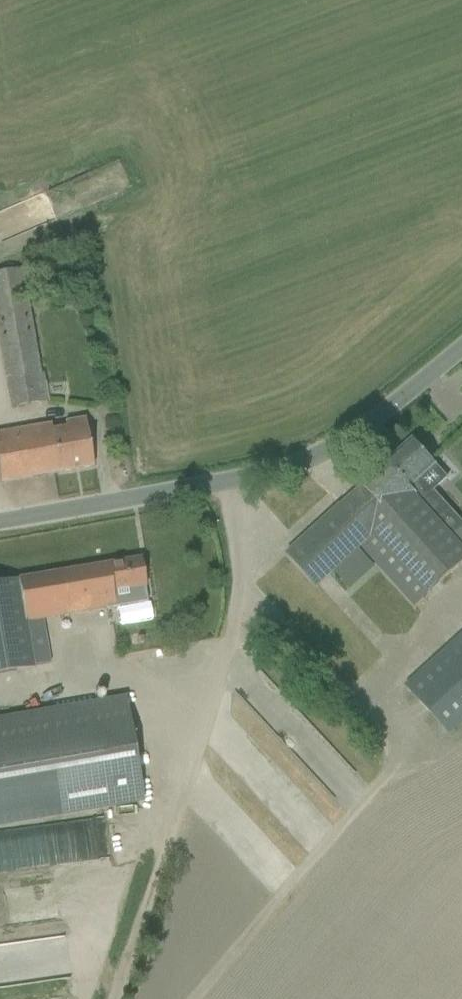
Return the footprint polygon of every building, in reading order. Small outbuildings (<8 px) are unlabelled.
[(11,407),(48,401),(43,376),(41,376),(23,270),(0,274),(0,343),(11,407)] [(1,483),(93,467),(85,419),(65,423),(68,436),(54,438),(51,424),(0,433),(0,480),(1,483)] [(432,517),(441,508),(428,493),(445,478),(434,466),(436,465),(413,440),(362,486),(362,487),(340,506),(339,506),(288,552),(318,585),(363,544),(418,604),(461,563),(461,526),(457,521),(445,531),(432,517)] [(26,622),(106,608),(106,610),(147,603),(144,587),(146,586),(141,559),(0,583),(0,674),(34,668),(26,622)] [(448,736),(461,723),(461,635),(405,688),(448,736)] [(0,721),(0,824),(143,800),(126,699),(0,721)]
